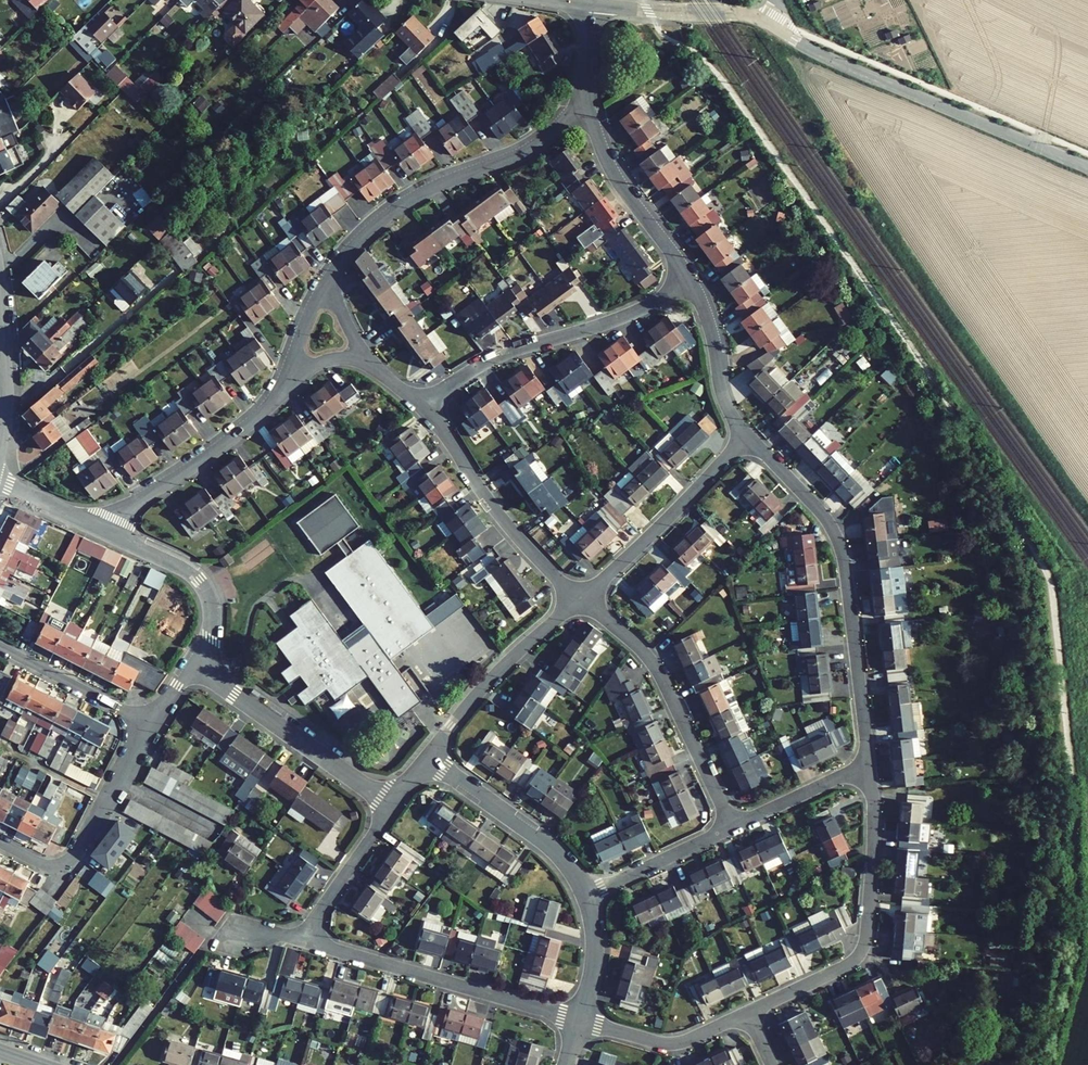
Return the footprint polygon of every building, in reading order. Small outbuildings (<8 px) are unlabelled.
[(38,11),(27,0),(14,0),(13,1),(30,18),(38,11)] [(49,0),(27,0),(38,11),(49,0)] [(206,19),(212,14),(225,0),(179,0),(187,8),(193,2),(197,2),(204,9),(200,13),(206,19)] [(218,20),(225,12),(237,24),(228,33),(228,40),(233,45),(262,16),(260,14),(260,11),(257,8),(254,8),(249,3),(250,2),(248,0),(225,0),(212,14),(218,20)] [(302,2),(277,27),(283,33),(288,27),(315,0),(300,0),(302,2)] [(330,0),(315,0),(288,27),(296,34),(307,23),(322,37),(330,30),(323,23),(338,9),(330,1),(331,0),(330,0)] [(366,0),(361,0),(348,13),(363,28),(345,45),(360,60),(376,44),(381,39),(385,36),(377,28),(386,20),(366,0)] [(95,36),(101,43),(117,27),(105,14),(111,8),(107,4),(73,37),(90,55),(97,48),(90,41),(95,36)] [(463,40),(480,25),(490,36),(498,28),(480,8),(455,31),(463,40)] [(166,27),(173,20),(167,15),(160,21),(166,27)] [(434,38),(412,16),(396,32),(411,47),(400,58),(407,65),(434,38)] [(505,51),(500,43),(493,48),(501,61),(528,44),(547,32),(537,17),(518,29),(524,38),(505,51)] [(326,35),(330,40),(335,36),(331,31),(326,35)] [(540,63),(538,64),(543,72),(559,62),(554,55),(559,52),(547,32),(528,44),(540,63)] [(379,48),(384,43),(381,39),(376,44),(379,48)] [(501,61),(493,48),(488,51),(489,52),(475,61),(483,73),(501,61)] [(109,50),(99,55),(104,66),(114,61),(109,50)] [(75,73),(84,64),(80,60),(71,69),(75,73)] [(475,61),(472,63),(480,74),(483,73),(475,61)] [(411,74),(414,79),(426,70),(422,65),(411,74)] [(106,75),(129,97),(138,89),(133,84),(114,66),(106,75)] [(155,71),(152,69),(149,72),(147,70),(133,84),(138,89),(152,74),(155,71)] [(158,80),(161,77),(155,71),(152,74),(158,80)] [(373,92),(381,100),(401,81),(393,73),(373,92)] [(69,102),(77,110),(96,93),(78,74),(60,91),(67,98),(68,96),(71,100),(69,102)] [(129,97),(134,102),(144,92),(145,93),(158,80),(152,74),(138,89),(129,97)] [(497,85),(507,97),(494,106),(511,129),(524,120),(516,108),(522,103),(521,102),(510,88),(504,80),(497,85)] [(510,88),(521,102),(527,98),(516,83),(510,88)] [(456,95),(473,118),(480,113),(463,91),(456,95)] [(635,93),(614,110),(618,115),(612,120),(622,133),(643,117),(650,111),(635,93)] [(202,112),(210,105),(200,95),(192,103),(202,112)] [(464,146),(477,136),(467,122),(473,118),(456,95),(452,99),(449,101),(460,114),(448,123),(464,146)] [(8,113),(3,114),(1,108),(5,107),(8,105),(5,99),(0,101),(0,139),(1,139),(1,138),(13,133),(16,131),(8,113)] [(212,108),(216,113),(222,106),(218,102),(212,108)] [(494,106),(481,116),(498,139),(511,129),(494,106)] [(369,112),(373,117),(378,113),(374,109),(369,112)] [(411,114),(427,135),(433,130),(418,109),(411,114)] [(38,122),(41,118),(37,114),(33,118),(38,122)] [(361,120),(365,124),(372,118),(368,114),(361,120)] [(405,119),(416,134),(404,143),(420,166),(433,156),(421,139),(427,135),(411,114),(405,119)] [(652,128),(643,117),(622,133),(632,145),(629,148),(634,154),(649,142),(643,135),(652,128)] [(435,133),(451,155),(464,146),(448,123),(435,133)] [(352,130),(355,137),(362,133),(359,127),(352,130)] [(15,145),(18,144),(13,133),(1,138),(1,139),(0,139),(0,152),(15,145)] [(391,166),(397,162),(407,175),(420,166),(404,143),(391,152),(381,139),(375,144),(391,166)] [(565,140),(546,154),(558,170),(554,174),(560,181),(577,168),(571,161),(578,156),(565,140)] [(652,147),(649,142),(634,154),(638,158),(632,163),(643,177),(667,158),(656,144),(652,147)] [(391,166),(375,144),(369,148),(369,149),(377,160),(364,169),(381,191),(394,182),(385,170),(391,166)] [(23,164),(15,145),(0,152),(0,175),(23,164)] [(130,165),(133,169),(142,160),(139,156),(130,165)] [(95,196),(113,176),(94,157),(56,196),(75,215),(95,196)] [(676,170),(667,158),(643,177),(653,189),(655,186),(661,193),(673,183),(668,176),(676,170)] [(580,173),(577,168),(560,181),(563,186),(568,183),(582,201),(599,188),(585,170),(580,173)] [(334,187),(344,201),(359,190),(368,201),(381,191),(364,169),(352,179),(350,176),(344,181),(337,173),(328,179),(334,187)] [(492,179),(476,192),(489,210),(495,217),(511,205),(507,200),(514,195),(506,185),(502,180),(496,184),(492,179)] [(677,188),(673,183),(661,193),(665,198),(675,210),(696,194),(686,181),(677,188)] [(16,216),(32,232),(60,204),(43,187),(27,203),(18,195),(6,208),(15,217),(16,216)] [(142,187),(132,195),(143,209),(153,201),(142,187)] [(327,237),(340,227),(331,215),(347,204),(344,201),(334,187),(319,198),(323,204),(310,214),(327,237)] [(613,206),(599,188),(582,201),(594,217),(589,220),(595,228),(611,216),(607,210),(613,206)] [(452,210),(455,214),(464,226),(467,231),(472,227),(471,224),(489,210),(476,192),(456,207),(452,210)] [(706,207),(696,194),(675,210),(690,228),(704,217),(700,211),(706,207)] [(126,227),(95,196),(75,215),(106,246),(126,227)] [(275,201),(279,208),(284,205),(279,198),(275,201)] [(319,198),(306,208),(310,214),(323,204),(319,198)] [(442,211),(424,224),(438,241),(454,229),(456,232),(464,226),(455,214),(452,210),(443,199),(437,204),(442,211)] [(298,223),(294,218),(287,222),(297,236),(303,231),(314,246),(327,237),(310,214),(298,223)] [(615,221),(611,216),(595,228),(584,236),(588,242),(603,232),(616,249),(633,236),(619,217),(615,221)] [(148,228),(159,240),(171,229),(159,217),(148,228)] [(709,223),(704,217),(690,228),(694,234),(691,237),(701,249),(721,234),(711,222),(709,223)] [(284,218),(277,223),(288,237),(293,243),(280,253),(297,275),(310,265),(301,253),(307,249),(297,236),(287,222),(284,218)] [(401,233),(396,237),(414,260),(416,262),(422,258),(420,255),(438,241),(424,224),(405,238),(401,233)] [(160,241),(184,272),(198,262),(173,228),(160,241)] [(731,246),(721,234),(701,249),(715,267),(729,256),(725,251),(731,246)] [(648,256),(633,236),(616,249),(630,267),(626,270),(631,277),(635,274),(643,268),(644,266),(647,264),(644,260),(648,256)] [(288,237),(276,246),(280,253),(293,243),(288,237)] [(184,242),(195,256),(200,252),(189,238),(184,242)] [(263,256),(268,262),(280,253),(276,246),(263,256)] [(368,251),(355,265),(366,280),(362,283),(377,303),(399,286),(401,284),(386,264),(381,268),(368,251)] [(276,274),(284,284),(297,275),(280,253),(268,262),(263,256),(257,261),(270,278),(276,274)] [(734,262),(729,256),(715,267),(720,273),(717,276),(726,288),(748,271),(738,259),(734,262)] [(23,283),(39,299),(67,271),(58,262),(52,268),(45,261),(23,283)] [(91,278),(103,267),(98,261),(85,272),(91,278)] [(250,291),(267,313),(279,304),(271,292),(276,287),(270,278),(257,261),(250,265),(262,282),(250,291)] [(577,277),(565,262),(558,267),(560,270),(544,282),(557,299),(574,287),(570,282),(577,277)] [(204,268),(208,274),(213,269),(209,263),(204,268)] [(643,268),(635,274),(640,280),(649,273),(644,266),(643,268)] [(209,275),(213,280),(220,276),(215,270),(209,275)] [(131,305),(147,289),(129,271),(113,286),(131,305)] [(191,271),(189,279),(200,282),(202,274),(191,271)] [(756,283),(748,271),(726,288),(735,299),(730,303),(735,309),(751,297),(759,290),(755,284),(756,283)] [(484,300),(497,317),(513,304),(510,300),(517,295),(505,279),(498,285),(500,287),(484,300)] [(539,312),(557,299),(544,282),(527,294),(525,292),(519,298),(530,313),(536,309),(539,312)] [(114,303),(122,311),(125,311),(131,305),(113,286),(109,290),(117,298),(114,301),(114,303)] [(409,299),(399,286),(377,303),(389,318),(393,315),(399,323),(413,312),(421,306),(414,296),(409,299)] [(476,290),(452,309),(469,331),(474,327),(477,332),(497,317),(484,300),(476,290)] [(759,290),(751,297),(735,309),(740,315),(736,318),(745,329),(768,312),(759,300),(764,297),(759,290)] [(245,312),(253,323),(267,313),(250,291),(237,300),(236,298),(229,303),(232,307),(238,316),(245,312)] [(774,307),(766,295),(764,297),(759,300),(768,312),(774,307)] [(188,303),(192,310),(198,306),(192,299),(188,303)] [(783,319),(774,307),(768,312),(777,324),(783,319)] [(86,312),(82,308),(75,314),(79,318),(84,313),(86,312)] [(418,318),(413,312),(399,323),(402,328),(398,331),(413,350),(434,334),(420,316),(418,318)] [(777,324),(768,312),(745,329),(754,341),(759,338),(763,344),(772,341),(781,337),(791,330),(783,319),(777,324)] [(36,360),(46,371),(62,356),(57,351),(90,320),(84,313),(79,318),(36,360)] [(31,356),(36,360),(79,318),(75,314),(66,323),(62,319),(59,322),(46,335),(40,330),(36,325),(31,320),(18,332),(19,340),(24,346),(23,347),(25,349),(25,352),(28,356),(31,356)] [(36,325),(40,321),(35,316),(31,320),(36,325)] [(59,322),(54,317),(40,330),(46,335),(59,322)] [(655,326),(672,349),(677,357),(689,347),(690,348),(697,343),(682,323),(676,328),(668,317),(655,326)] [(655,326),(641,336),(650,347),(644,352),(654,365),(661,361),(659,359),(672,349),(655,326)] [(236,354),(252,375),(266,365),(258,355),(264,350),(247,328),(240,333),(249,344),(236,354)] [(447,349),(434,334),(413,350),(425,366),(428,364),(434,372),(450,360),(444,352),(447,349)] [(610,346),(627,369),(640,360),(648,370),(654,365),(644,352),(638,356),(623,336),(610,346)] [(750,366),(742,374),(763,396),(778,382),(756,360),(774,343),(772,341),(763,344),(741,357),(750,366)] [(627,369),(610,346),(597,356),(606,367),(600,371),(613,390),(619,385),(615,379),(627,369)] [(563,361),(579,384),(592,374),(576,351),(563,361)] [(98,362),(92,354),(84,361),(90,369),(98,362)] [(231,373),(240,385),(252,375),(236,354),(224,363),(222,360),(215,365),(225,378),(231,373)] [(34,427),(38,432),(55,418),(46,407),(90,369),(84,361),(22,415),(34,428),(34,427)] [(550,371),(558,382),(552,387),(567,406),(573,401),(571,399),(583,389),(579,384),(563,361),(550,371)] [(213,379),(202,387),(218,409),(232,399),(220,382),(225,378),(215,365),(207,371),(213,379)] [(515,376),(531,398),(542,390),(544,388),(528,366),(515,376)] [(593,376),(608,396),(615,391),(614,391),(613,390),(600,371),(593,376)] [(800,387),(786,374),(778,382),(791,396),(800,387)] [(522,416),(524,415),(519,407),(531,398),(515,376),(502,385),(510,397),(504,401),(520,423),(525,420),(522,416)] [(325,379),(312,389),(328,410),(340,401),(343,403),(350,398),(340,384),(334,389),(325,379)] [(346,379),(340,384),(350,398),(356,393),(346,379)] [(691,389),(700,395),(705,387),(696,381),(691,389)] [(791,396),(778,382),(763,396),(777,410),(781,406),(787,412),(800,399),(805,393),(807,392),(801,386),(800,387),(791,396)] [(197,407),(206,418),(218,409),(202,387),(190,396),(184,388),(177,393),(181,399),(191,411),(197,407)] [(546,392),(556,405),(558,403),(562,400),(552,387),(546,392)] [(615,391),(621,400),(625,398),(618,388),(614,391),(615,391)] [(311,414),(305,419),(315,432),(319,437),(326,432),(316,419),(328,410),(312,389),(299,399),(311,414)] [(489,421),(502,411),(514,427),(520,423),(504,401),(498,406),(485,389),(473,398),(489,421)] [(531,398),(537,404),(547,396),(542,390),(531,398)] [(131,396),(134,401),(142,395),(138,391),(131,396)] [(619,400),(615,395),(610,398),(614,404),(619,400)] [(477,430),(489,421),(473,398),(459,408),(468,419),(462,424),(475,442),(482,437),(477,430)] [(197,431),(185,416),(191,411),(181,399),(175,403),(180,410),(167,420),(184,441),(197,431)] [(804,403),(800,399),(787,412),(772,426),(790,445),(806,429),(793,414),(804,403)] [(558,403),(563,409),(567,406),(562,400),(558,403)] [(113,419),(120,414),(117,410),(110,415),(113,419)] [(602,416),(608,422),(613,417),(607,411),(602,416)] [(290,412),(278,421),(294,442),(299,449),(300,451),(319,437),(315,432),(305,419),(299,423),(290,412)] [(163,413),(150,422),(155,429),(167,420),(163,413)] [(715,430),(701,414),(694,421),(709,436),(715,430)] [(103,423),(108,419),(105,415),(100,419),(103,423)] [(669,434),(689,455),(709,436),(694,421),(694,422),(687,415),(668,433),(669,434)] [(57,431),(65,425),(58,416),(55,418),(38,432),(33,436),(44,450),(61,437),(57,431)] [(167,420),(155,429),(150,422),(146,416),(139,421),(155,442),(161,437),(171,451),(184,441),(167,420)] [(70,431),(61,437),(66,443),(91,423),(88,418),(74,428),(73,428),(70,431)] [(128,445),(144,467),(157,457),(149,446),(155,442),(139,421),(134,425),(133,426),(141,436),(128,445)] [(294,442),(278,421),(264,432),(273,443),(267,448),(281,466),(300,451),(299,449),(294,442)] [(377,433),(374,436),(378,441),(382,438),(392,452),(414,435),(403,422),(393,430),(389,424),(377,433)] [(812,423),(806,429),(790,445),(802,458),(805,455),(810,461),(824,447),(830,442),(835,437),(830,431),(824,436),(812,423)] [(61,437),(70,431),(65,425),(57,431),(61,437)] [(76,437),(90,456),(101,449),(86,429),(76,437)] [(674,467),(675,468),(689,455),(669,434),(649,453),(668,472),(674,467)] [(423,448),(414,435),(392,452),(402,464),(398,467),(403,474),(418,462),(413,455),(423,448)] [(556,436),(552,441),(559,446),(563,440),(556,436)] [(81,463),(90,456),(76,437),(67,444),(81,463)] [(122,438),(110,447),(115,455),(128,445),(122,438)] [(850,463),(830,442),(824,447),(844,468),(850,463)] [(128,445),(115,455),(110,447),(108,444),(101,449),(114,466),(120,462),(131,477),(144,467),(128,445)] [(514,453),(520,460),(528,454),(522,446),(514,453)] [(844,468),(824,447),(810,461),(807,463),(827,484),(844,468)] [(116,482),(108,470),(114,466),(101,449),(95,454),(100,460),(86,470),(102,490),(103,492),(116,482)] [(629,471),(649,492),(669,474),(668,472),(649,453),(647,451),(628,469),(629,471)] [(392,452),(386,457),(395,469),(398,467),(402,464),(392,452)] [(504,460),(510,469),(520,462),(514,453),(510,456),(504,460)] [(82,464),(86,470),(100,460),(95,454),(82,464)] [(236,454),(223,464),(239,485),(252,475),(254,478),(262,472),(252,459),(244,464),(236,454)] [(542,483),(529,465),(535,460),(530,454),(520,462),(510,469),(500,476),(505,483),(511,478),(524,496),(542,483)] [(422,468),(418,462),(403,474),(407,479),(411,476),(421,489),(442,473),(433,460),(422,468)] [(548,478),(535,460),(529,465),(542,483),(548,478)] [(864,478),(850,462),(850,463),(844,468),(858,484),(864,478)] [(82,464),(73,470),(78,476),(86,470),(82,464)] [(222,489),(215,494),(226,508),(233,503),(227,495),(239,485),(223,464),(211,473),(222,489)] [(858,484),(844,468),(827,484),(840,498),(843,496),(849,503),(870,484),(864,478),(858,484)] [(622,516),(634,505),(635,506),(649,492),(629,471),(603,496),(607,500),(609,501),(622,516)] [(452,485),(442,473),(421,489),(430,501),(426,504),(431,511),(446,499),(441,493),(452,485)] [(768,493),(755,479),(754,480),(748,474),(729,493),(735,498),(740,493),(754,507),(768,493)] [(93,497),(78,476),(77,477),(93,499),(103,492),(102,490),(93,497)] [(542,511),(547,518),(568,503),(550,478),(549,479),(548,478),(542,483),(524,496),(537,515),(542,511)] [(200,489),(188,498),(204,519),(216,510),(218,514),(226,508),(215,494),(208,499),(200,489)] [(296,621),(291,625),(343,648),(350,651),(401,613),(417,601),(413,596),(365,535),(349,547),(338,534),(354,522),(329,490),(293,519),(318,551),(334,538),(344,551),(322,568),(367,626),(346,641),(308,595),(288,611),(293,618),(296,621)] [(778,511),(782,507),(768,493),(754,507),(767,521),(759,529),(764,535),(769,530),(783,516),(778,511)] [(185,519),(178,524),(188,537),(195,532),(192,528),(204,519),(188,498),(176,507),(185,519)] [(451,505),(446,499),(431,511),(436,517),(440,514),(449,527),(471,510),(461,498),(451,505)] [(898,539),(894,499),(883,500),(869,511),(870,515),(863,516),(866,543),(886,541),(895,539),(898,539)] [(616,532),(627,521),(622,516),(609,501),(605,505),(597,512),(602,518),(588,531),(603,547),(617,533),(616,532)] [(9,516),(1,532),(19,542),(28,546),(36,530),(37,531),(42,520),(19,509),(14,519),(9,516)] [(481,523),(471,510),(449,527),(458,539),(455,542),(461,549),(464,547),(469,554),(481,545),(476,538),(470,531),(481,523)] [(583,525),(583,526),(588,531),(602,518),(597,512),(583,525)] [(769,530),(772,532),(785,519),(783,516),(769,530)] [(948,530),(946,519),(937,521),(939,531),(948,530)] [(700,525),(699,524),(685,537),(699,553),(713,539),(719,546),(725,540),(706,520),(700,525)] [(928,522),(930,533),(939,531),(937,521),(928,522)] [(716,530),(723,534),(726,530),(719,525),(716,530)] [(583,526),(569,539),(575,545),(588,531),(583,526)] [(585,556),(588,560),(603,547),(588,531),(575,545),(569,539),(565,535),(559,541),(579,561),(585,556)] [(40,563),(23,554),(15,550),(19,542),(1,532),(0,533),(0,550),(37,569),(40,563)] [(83,538),(74,534),(60,563),(68,567),(77,549),(83,538)] [(793,547),(795,567),(816,564),(813,544),(808,545),(807,537),(800,538),(800,535),(781,537),(782,549),(793,547)] [(672,563),(685,577),(691,571),(685,566),(699,553),(685,537),(671,551),(678,558),(672,563)] [(83,538),(77,549),(101,560),(107,549),(83,538)] [(870,570),(900,566),(899,558),(897,558),(895,539),(886,541),(866,543),(870,570)] [(15,550),(23,554),(28,546),(19,542),(15,550)] [(735,551),(741,557),(745,553),(739,547),(735,551)] [(101,582),(107,584),(121,556),(107,549),(101,560),(92,577),(101,582)] [(37,569),(0,550),(0,568),(10,574),(13,575),(17,567),(33,576),(37,569)] [(222,552),(215,557),(220,566),(228,560),(222,552)] [(498,556),(483,568),(487,574),(490,571),(501,585),(518,573),(507,558),(502,561),(498,556)] [(127,559),(119,575),(126,578),(134,563),(127,559)] [(666,569),(662,565),(648,578),(667,598),(681,585),(684,588),(690,582),(685,577),(672,563),(666,569)] [(785,585),(787,595),(795,594),(815,592),(814,584),(818,583),(816,564),(795,567),(787,568),(789,584),(785,585)] [(871,578),(873,597),(893,595),(905,593),(902,566),(900,566),(870,570),(871,578)] [(28,592),(16,586),(15,587),(6,582),(10,574),(0,568),(0,587),(25,599),(28,592)] [(151,569),(144,583),(159,590),(166,576),(151,569)] [(518,573),(501,585),(492,591),(511,615),(531,600),(528,595),(532,592),(518,573)] [(130,589),(132,591),(138,578),(131,574),(125,587),(130,589)] [(654,612),(668,599),(667,598),(648,578),(634,592),(635,593),(629,598),(647,617),(653,612),(654,612)] [(734,587),(736,600),(746,599),(744,586),(734,587)] [(25,599),(0,587),(0,598),(1,596),(21,606),(25,599)] [(454,587),(424,610),(433,621),(463,598),(454,587)] [(692,594),(698,601),(703,597),(696,590),(692,594)] [(815,592),(795,594),(798,621),(818,619),(815,592)] [(907,612),(905,593),(893,595),(873,597),(875,616),(883,616),(884,623),(903,621),(902,613),(907,612)] [(45,600),(41,607),(46,610),(50,603),(45,600)] [(424,610),(417,601),(401,613),(416,634),(433,621),(424,610)] [(670,601),(668,604),(679,616),(682,613),(670,601)] [(67,626),(67,625),(45,613),(39,625),(34,634),(40,637),(36,644),(53,652),(67,626)] [(390,654),(416,634),(401,613),(350,651),(343,648),(310,694),(313,697),(328,685),(336,696),(368,671),(399,712),(422,695),(390,654)] [(816,647),(821,646),(818,619),(798,621),(801,641),(790,642),(791,650),(797,649),(816,647)] [(30,620),(21,638),(30,642),(34,634),(39,625),(30,620)] [(880,624),(883,651),(903,649),(901,630),(909,629),(913,629),(911,620),(903,621),(884,623),(880,624)] [(801,641),(798,621),(790,622),(787,637),(787,642),(790,642),(801,641)] [(588,623),(581,632),(596,642),(602,633),(588,623)] [(291,659),(280,667),(289,679),(306,667),(313,677),(304,684),(310,694),(343,648),(291,625),(275,638),(291,659)] [(67,626),(53,652),(68,660),(81,634),(67,626)] [(903,649),(911,648),(909,629),(901,630),(903,649)] [(672,643),(684,669),(703,660),(695,642),(705,638),(701,630),(672,643)] [(587,669),(598,653),(591,648),(596,642),(581,632),(577,638),(574,637),(563,652),(587,669)] [(81,634),(68,660),(82,667),(95,642),(81,634)] [(95,642),(82,667),(97,675),(111,647),(96,640),(95,642)] [(111,647),(97,675),(111,682),(126,654),(111,647)] [(800,676),(828,673),(826,654),(817,655),(816,647),(797,649),(800,676)] [(906,676),(905,668),(906,668),(903,649),(883,651),(887,678),(906,676)] [(168,674),(127,652),(126,654),(111,682),(129,691),(134,681),(155,692),(168,674)] [(563,652),(547,675),(567,689),(575,678),(580,682),(589,671),(587,669),(563,652)] [(724,680),(713,655),(703,660),(684,669),(696,693),(699,692),(724,680)] [(745,657),(748,664),(753,662),(750,655),(745,657)] [(621,720),(624,727),(625,727),(650,715),(651,714),(640,689),(635,691),(630,681),(626,683),(618,666),(604,687),(611,702),(620,698),(629,717),(621,720)] [(1,689),(5,682),(8,675),(0,670),(0,688),(1,689)] [(557,691),(562,695),(567,689),(547,675),(540,670),(536,677),(533,675),(522,691),(539,702),(550,687),(557,691)] [(828,673),(800,676),(803,704),(830,700),(829,692),(831,692),(828,673)] [(729,688),(736,685),(732,676),(725,680),(729,688)] [(910,703),(906,676),(887,678),(888,686),(890,705),(910,703)] [(5,682),(1,689),(0,691),(0,704),(4,705),(5,703),(19,710),(31,686),(17,679),(13,686),(5,682)] [(711,716),(737,704),(732,693),(723,697),(721,692),(729,688),(725,680),(724,680),(699,692),(711,716)] [(46,694),(31,686),(19,710),(34,718),(37,712),(46,694)] [(545,707),(557,691),(550,687),(539,702),(545,707)] [(512,707),(507,714),(531,730),(547,708),(545,707),(539,702),(522,691),(511,707),(512,707)] [(60,701),(46,694),(37,712),(34,718),(48,725),(51,720),(60,701)] [(75,709),(60,701),(51,720),(48,725),(63,733),(75,709)] [(916,730),(921,729),(918,702),(910,703),(912,722),(915,722),(916,730)] [(916,730),(915,722),(912,722),(910,703),(890,705),(892,725),(896,724),(897,732),(916,730)] [(748,729),(737,704),(711,716),(719,734),(716,736),(719,743),(727,739),(744,731),(748,729)] [(90,717),(75,709),(63,733),(78,741),(90,717)] [(192,725),(218,744),(229,728),(203,709),(192,725)] [(772,719),(779,721),(782,712),(775,709),(772,719)] [(631,732),(639,750),(663,739),(655,722),(653,722),(650,715),(625,727),(628,733),(631,732)] [(106,725),(90,717),(78,741),(85,744),(92,748),(95,742),(98,744),(106,725)] [(835,749),(842,745),(835,730),(830,720),(829,718),(822,721),(824,727),(807,735),(807,736),(811,743),(819,761),(837,752),(835,749)] [(821,720),(804,728),(807,735),(824,727),(822,721),(821,720)] [(0,729),(0,734),(6,737),(12,725),(4,721),(0,729)] [(776,725),(780,734),(785,732),(781,723),(776,725)] [(20,729),(12,725),(6,737),(13,741),(20,729)] [(842,745),(849,742),(843,727),(835,730),(842,745)] [(890,741),(893,760),(912,758),(910,739),(917,738),(917,737),(916,730),(897,732),(898,740),(890,741)] [(727,739),(731,746),(722,750),(731,768),(749,759),(741,741),(748,738),(744,731),(727,739)] [(507,754),(491,743),(495,736),(489,732),(473,755),(480,759),(479,760),(495,771),(507,754)] [(240,799),(244,802),(254,787),(274,760),(238,734),(224,754),(225,755),(251,773),(246,780),(235,796),(240,799)] [(34,736),(28,748),(35,752),(41,740),(34,736)] [(807,736),(790,744),(793,751),(811,743),(807,736)] [(921,757),(918,738),(917,738),(910,739),(912,758),(921,757)] [(643,760),(651,775),(673,765),(670,757),(671,757),(667,748),(663,739),(639,750),(643,760)] [(49,743),(41,740),(35,752),(43,756),(49,743)] [(536,742),(539,749),(545,746),(543,740),(536,742)] [(71,755),(68,762),(75,765),(85,744),(78,741),(71,755)] [(811,743),(793,751),(790,744),(788,741),(781,744),(795,772),(819,761),(811,743)] [(569,744),(564,750),(570,755),(575,748),(569,744)] [(48,764),(56,768),(63,772),(68,762),(71,755),(56,747),(48,764)] [(507,754),(495,771),(510,782),(511,781),(518,786),(534,764),(511,748),(507,754)] [(587,762),(597,769),(602,761),(594,752),(587,762)] [(225,755),(220,762),(246,780),(251,773),(225,755)] [(765,773),(757,755),(749,759),(758,776),(765,773)] [(893,760),(896,788),(919,785),(923,779),(922,776),(915,777),(912,758),(893,760)] [(768,780),(765,773),(758,776),(749,759),(731,768),(739,785),(740,784),(744,792),(768,780)] [(161,760),(156,769),(158,770),(164,774),(171,777),(177,780),(183,784),(188,786),(194,777),(161,760)] [(643,760),(640,761),(647,777),(649,776),(651,775),(643,760)] [(18,762),(12,776),(21,780),(28,767),(18,762)] [(75,765),(68,762),(63,772),(86,783),(92,772),(75,765)] [(524,790),(523,792),(540,803),(556,779),(534,764),(518,786),(524,790)] [(678,771),(677,772),(673,765),(651,775),(649,776),(660,801),(686,789),(678,771)] [(268,785),(293,803),(307,783),(282,766),(268,785)] [(34,770),(28,767),(21,780),(27,784),(34,770)] [(152,767),(144,782),(150,786),(158,770),(156,769),(152,767)] [(164,774),(158,770),(150,786),(156,789),(164,774)] [(164,774),(156,789),(163,792),(171,777),(164,774)] [(49,777),(42,791),(51,796),(58,782),(49,777)] [(171,777),(163,792),(169,796),(177,780),(171,777)] [(573,789),(557,778),(556,779),(540,803),(547,808),(555,814),(562,819),(579,795),(572,791),(573,789)] [(177,780),(169,796),(175,799),(183,784),(177,780)] [(68,782),(64,788),(80,796),(83,789),(68,782)] [(183,784),(175,799),(181,802),(189,787),(188,786),(183,784)] [(189,787),(181,802),(188,805),(196,790),(189,787)] [(244,802),(241,805),(250,811),(263,794),(254,787),(244,802)] [(291,806),(292,806),(306,816),(329,832),(342,814),(304,788),(291,806)] [(679,823),(697,814),(693,807),(695,806),(686,789),(660,801),(668,819),(675,815),(679,823)] [(0,790),(0,819),(1,820),(13,796),(0,790)] [(196,790),(188,805),(194,809),(202,794),(196,790)] [(202,794),(194,809),(200,812),(208,797),(202,794)] [(900,821),(920,823),(922,804),(925,804),(926,796),(907,794),(906,803),(902,802),(900,821)] [(28,804),(13,796),(1,820),(17,827),(28,804)] [(51,796),(43,812),(49,815),(57,799),(51,796)] [(208,797),(200,812),(206,815),(214,800),(208,797)] [(235,807),(238,809),(241,805),(244,802),(240,799),(235,807)] [(444,831),(456,814),(440,803),(439,804),(432,799),(421,815),(428,820),(424,826),(440,837),(444,831)] [(130,800),(124,813),(130,816),(137,803),(130,800)] [(214,800),(206,815),(213,819),(221,804),(214,800)] [(137,803),(130,816),(136,819),(143,806),(137,803)] [(43,812),(28,804),(17,827),(31,835),(43,812)] [(221,804),(213,819),(219,822),(227,807),(221,804)] [(143,806),(136,819),(142,823),(149,810),(143,806)] [(287,813),(301,823),(306,816),(292,806),(287,813)] [(227,807),(219,822),(225,825),(233,810),(227,807)] [(547,808),(545,812),(553,817),(555,814),(547,808)] [(813,825),(822,843),(840,834),(828,809),(811,818),(814,825),(813,825)] [(149,810),(142,823),(149,826),(156,813),(149,810)] [(49,815),(43,812),(31,835),(45,842),(47,838),(56,842),(62,830),(53,825),(56,818),(49,815)] [(156,813),(149,826),(155,829),(162,816),(156,813)] [(349,819),(342,814),(333,827),(340,832),(349,819)] [(462,852),(478,830),(456,814),(444,831),(460,842),(456,849),(462,853),(462,852)] [(631,818),(634,825),(617,833),(625,851),(650,840),(638,814),(631,818)] [(162,816),(155,829),(161,833),(168,820),(162,816)] [(168,820),(161,833),(168,836),(174,823),(168,820)] [(135,834),(118,821),(105,838),(122,851),(135,834)] [(899,841),(898,849),(926,851),(927,848),(927,843),(929,843),(931,824),(920,823),(900,821),(899,841)] [(174,823),(168,836),(174,839),(181,826),(174,823)] [(181,826),(174,839),(180,843),(187,830),(181,826)] [(617,833),(614,826),(589,838),(592,845),(617,833)] [(783,865),(792,861),(790,858),(787,851),(778,833),(776,829),(775,829),(777,834),(754,845),(762,863),(779,856),(782,863),(783,865)] [(187,830),(180,843),(186,846),(193,833),(187,830)] [(478,830),(462,852),(470,857),(473,852),(489,862),(501,845),(478,830)] [(224,858),(223,859),(246,875),(257,858),(256,857),(235,842),(240,835),(233,831),(217,853),(224,858)] [(444,831),(440,837),(456,849),(460,842),(444,831)] [(193,833),(186,846),(193,849),(200,836),(193,833)] [(592,845),(601,863),(625,851),(617,833),(592,845)] [(844,853),(848,851),(840,834),(822,843),(830,860),(827,861),(830,869),(847,861),(844,853)] [(256,857),(261,850),(240,835),(235,842),(256,857)] [(200,836),(193,849),(199,853),(206,840),(200,836)] [(122,851),(105,838),(92,855),(109,868),(122,851)] [(206,840),(199,853),(205,856),(212,843),(206,840)] [(400,875),(411,859),(419,865),(424,858),(400,842),(396,848),(394,847),(383,863),(400,875)] [(322,849),(326,853),(332,847),(328,843),(322,849)] [(500,880),(507,885),(522,862),(516,858),(517,857),(501,845),(489,862),(505,874),(500,880)] [(730,858),(741,882),(749,879),(745,871),(762,863),(754,845),(736,853),(737,854),(730,858)] [(319,860),(304,849),(288,871),(305,883),(316,867),(315,866),(319,860)] [(898,849),(897,857),(895,876),(915,878),(917,858),(926,859),(926,851),(898,849)] [(779,856),(762,863),(766,870),(782,863),(779,856)] [(713,886),(716,894),(741,882),(730,858),(722,861),(722,860),(704,868),(713,886)] [(484,869),(500,880),(505,874),(489,862),(484,869)] [(384,897),(400,875),(383,863),(372,879),(373,880),(369,886),(384,897)] [(64,907),(85,879),(83,877),(90,867),(86,864),(58,902),(64,907)] [(0,866),(0,898),(1,899),(14,873),(0,866)] [(288,871),(281,866),(270,882),(277,887),(288,871)] [(518,873),(524,877),(528,872),(522,867),(518,873)] [(683,888),(691,905),(698,902),(695,895),(713,886),(704,868),(687,876),(690,884),(683,888)] [(175,876),(181,880),(185,874),(180,870),(175,876)] [(111,881),(97,871),(88,883),(101,894),(111,881)] [(293,898),(294,899),(305,883),(288,871),(277,887),(270,882),(265,889),(288,905),(293,898)] [(788,890),(794,894),(800,880),(797,872),(788,890)] [(0,900),(0,917),(8,902),(17,906),(19,902),(26,906),(34,890),(27,886),(29,881),(14,873),(1,899),(0,900)] [(929,898),(925,897),(927,879),(915,878),(895,876),(894,895),(902,896),(901,904),(928,906),(929,898)] [(800,892),(805,894),(809,886),(805,883),(800,892)] [(194,903),(198,907),(213,889),(209,884),(194,903)] [(393,913),(397,906),(384,897),(369,886),(367,885),(351,908),(368,920),(379,904),(393,913)] [(682,905),(684,909),(691,905),(683,888),(676,891),(673,886),(656,894),(665,913),(682,905)] [(39,888),(29,902),(35,907),(45,893),(39,888)] [(198,907),(205,912),(218,895),(213,889),(198,907)] [(495,900),(501,892),(496,889),(490,897),(495,900)] [(777,896),(780,901),(790,896),(787,891),(777,896)] [(45,893),(35,907),(40,911),(51,897),(45,893)] [(650,928),(668,920),(665,913),(656,894),(631,906),(640,925),(647,921),(650,928)] [(205,912),(211,917),(223,902),(218,895),(205,912)] [(527,912),(524,922),(528,923),(547,929),(552,930),(560,903),(532,895),(529,897),(525,909),(527,912)] [(51,897),(40,911),(46,915),(57,902),(51,897)] [(223,902),(211,917),(217,922),(227,908),(223,902)] [(384,907),(379,904),(369,919),(373,922),(377,921),(385,910),(383,908),(384,907)] [(923,933),(926,934),(927,914),(928,915),(928,906),(901,904),(900,912),(896,912),(894,931),(919,933),(923,933)] [(665,913),(668,920),(693,908),(691,905),(684,909),(682,905),(665,913)] [(747,916),(755,912),(751,905),(744,909),(747,916)] [(843,929),(852,924),(843,907),(835,911),(843,929)] [(477,910),(474,914),(479,918),(482,915),(477,910)] [(763,921),(772,917),(769,910),(760,914),(763,921)] [(821,947),(839,938),(837,935),(844,931),(843,929),(835,911),(827,915),(825,910),(808,918),(809,921),(821,947)] [(167,917),(174,923),(179,916),(172,911),(167,917)] [(511,918),(510,922),(527,927),(528,923),(524,922),(511,918)] [(740,923),(742,929),(749,926),(746,920),(740,923)] [(451,930),(451,929),(424,921),(417,948),(443,956),(444,954),(451,930)] [(794,934),(787,938),(795,954),(802,951),(804,955),(821,947),(809,921),(792,929),(794,934)] [(170,935),(176,940),(186,926),(180,922),(170,935)] [(526,931),(533,933),(528,952),(555,960),(561,941),(545,937),(547,929),(528,923),(527,927),(526,931)] [(192,930),(186,926),(176,940),(182,944),(192,930)] [(792,929),(785,933),(787,938),(794,934),(792,929)] [(192,930),(182,944),(188,949),(198,935),(192,930)] [(444,954),(451,957),(451,958),(470,963),(477,937),(451,930),(444,954)] [(920,952),(921,953),(923,933),(919,933),(894,931),(892,958),(919,961),(920,952)] [(204,939),(198,935),(188,949),(194,953),(204,939)] [(489,967),(496,970),(502,951),(493,949),(495,942),(477,936),(477,937),(470,963),(479,966),(488,969),(489,967)] [(699,943),(703,948),(710,942),(707,937),(699,943)] [(779,941),(782,947),(765,955),(773,973),(791,965),(787,958),(795,954),(787,938),(779,941)] [(682,947),(686,951),(693,946),(689,941),(682,947)] [(502,951),(503,945),(495,942),(493,949),(502,951)] [(393,949),(399,955),(403,951),(396,945),(393,949)] [(646,950),(632,946),(630,952),(644,957),(645,953),(646,950)] [(737,960),(748,985),(773,973),(765,955),(761,947),(743,955),(744,957),(737,960)] [(3,970),(13,955),(6,951),(0,960),(0,969),(3,970)] [(49,974),(60,960),(48,951),(37,965),(49,974)] [(555,960),(528,952),(520,978),(546,985),(549,978),(550,978),(555,960)] [(626,960),(621,978),(640,984),(649,986),(658,957),(645,953),(644,957),(630,952),(627,960),(626,960)] [(81,966),(93,976),(100,966),(88,957),(81,966)] [(715,978),(724,997),(748,985),(737,960),(736,959),(728,962),(729,963),(732,970),(715,978)] [(712,971),(715,978),(732,970),(729,963),(712,971)] [(49,1000),(58,1004),(64,987),(73,973),(62,968),(49,1000)] [(216,989),(216,990),(242,998),(248,978),(214,969),(209,987),(216,989)] [(20,976),(29,979),(31,974),(22,971),(20,976)] [(304,982),(277,975),(273,991),(268,1009),(275,1011),(279,997),(298,1002),(304,982)] [(268,1009),(273,991),(265,989),(267,983),(248,978),(242,998),(261,1003),(258,1012),(266,1014),(268,1009)] [(520,978),(518,987),(544,995),(546,985),(520,978)] [(637,1011),(639,1004),(635,1003),(640,984),(621,978),(615,997),(621,998),(618,1006),(637,1011)] [(724,997),(715,978),(698,987),(696,984),(689,987),(697,1004),(704,1001),(706,1005),(724,997)] [(855,989),(868,1016),(885,1007),(886,1009),(888,1008),(893,1005),(890,999),(880,978),(873,980),(855,989)] [(325,1009),(342,1014),(345,1004),(354,1007),(359,987),(333,979),(330,990),(325,1009)] [(96,993),(101,996),(109,985),(105,982),(96,993)] [(304,982),(298,1002),(317,1008),(316,1011),(324,1014),(325,1009),(330,990),(304,982)] [(101,996),(106,999),(114,988),(109,985),(101,996)] [(359,987),(354,1007),(380,1014),(385,996),(377,993),(378,992),(359,987)] [(925,1006),(916,987),(890,999),(893,1005),(902,1025),(903,1026),(911,1022),(907,1014),(925,1006)] [(835,1010),(843,1027),(868,1016),(855,989),(830,1001),(831,1003),(835,1010)] [(216,990),(214,998),(240,1005),(242,998),(216,990)] [(0,991),(0,992),(0,998),(11,1002),(13,996),(0,991)] [(13,1026),(22,998),(23,995),(15,992),(13,996),(11,1002),(0,998),(0,1021),(13,1026)] [(412,1002),(393,996),(393,998),(385,996),(380,1014),(406,1021),(412,1002)] [(173,997),(160,1013),(165,1016),(175,1002),(177,1000),(173,997)] [(36,1011),(39,1004),(22,998),(13,1026),(29,1032),(36,1011)] [(103,1024),(94,1048),(110,1054),(111,1050),(119,1053),(153,1008),(148,1004),(150,1002),(145,999),(123,1029),(104,1022),(103,1024)] [(296,1008),(315,1014),(316,1011),(317,1008),(298,1002),(296,1008)] [(412,1002),(406,1021),(425,1027),(422,1038),(430,1040),(432,1032),(437,1014),(429,1012),(431,1007),(412,1002)] [(897,1028),(902,1025),(893,1005),(888,1008),(897,1028)] [(72,1012),(63,1038),(79,1043),(89,1013),(90,1011),(74,1006),(72,1012)] [(466,1014),(439,1006),(437,1014),(432,1032),(440,1034),(442,1028),(460,1033),(466,1014)] [(72,1012),(57,1007),(53,1017),(48,1032),(63,1038),(72,1012)] [(29,1032),(46,1037),(48,1032),(53,1017),(36,1011),(29,1032)] [(786,1039),(790,1049),(809,1040),(801,1024),(809,1020),(805,1012),(779,1024),(782,1031),(784,1035),(786,1039)] [(89,1013),(79,1043),(94,1048),(103,1024),(104,1022),(106,1019),(89,1013)] [(466,1014),(460,1033),(478,1038),(476,1046),(484,1048),(491,1023),(484,1021),(484,1019),(466,1014)] [(809,1040),(816,1037),(809,1020),(801,1024),(809,1040)] [(442,1028),(440,1034),(458,1039),(460,1033),(442,1028)] [(458,1039),(458,1041),(476,1046),(478,1038),(460,1033),(458,1039)] [(246,1038),(252,1042),(255,1037),(249,1034),(246,1038)] [(828,1062),(816,1037),(809,1040),(790,1049),(798,1064),(821,1064),(827,1062),(828,1062)] [(539,1054),(538,1053),(540,1046),(513,1038),(506,1064),(508,1064),(536,1064),(539,1054)] [(310,1047),(318,1049),(320,1041),(312,1039),(310,1047)] [(195,1048),(168,1040),(163,1060),(179,1064),(191,1064),(195,1048)] [(727,1049),(710,1057),(713,1064),(742,1064),(743,1064),(735,1047),(728,1051),(727,1049)] [(195,1048),(191,1064),(219,1064),(222,1056),(195,1048)] [(242,1053),(224,1048),(222,1056),(240,1061),(242,1053)] [(405,1058),(412,1060),(414,1054),(406,1052),(405,1058)] [(602,1052),(599,1062),(608,1064),(615,1064),(617,1056),(602,1052)] [(219,1064),(248,1064),(250,1056),(242,1053),(240,1061),(222,1056),(219,1064)] [(257,1058),(250,1056),(248,1064),(255,1064),(257,1058)] [(841,1059),(843,1064),(850,1060),(847,1056),(841,1059)]
